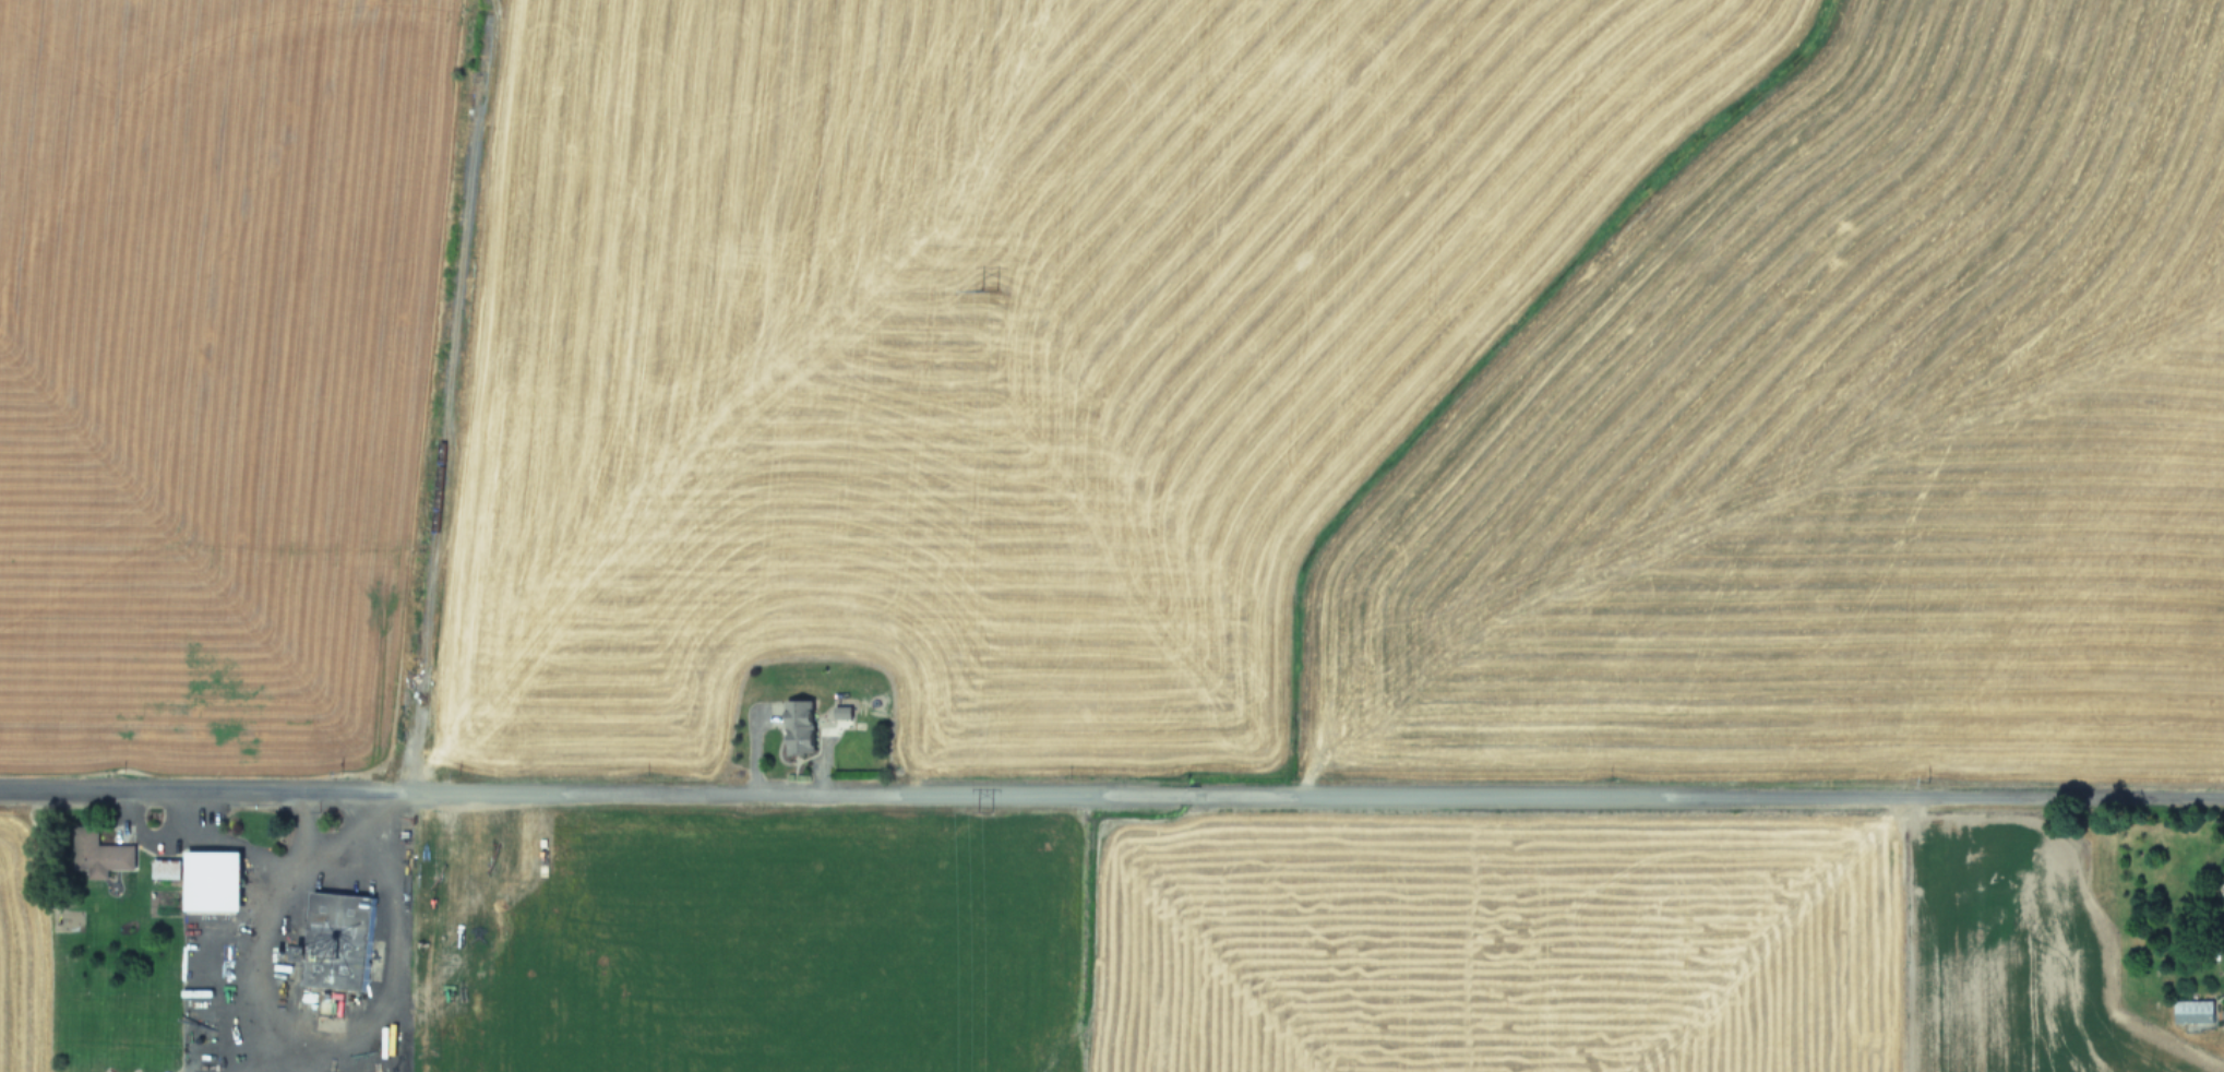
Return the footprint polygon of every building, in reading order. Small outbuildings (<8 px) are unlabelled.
[(781,701),(782,754),(809,753),(808,700),(781,701)] [(830,706),(831,718),(847,718),(847,706),(830,706)] [(130,845),(95,845),(95,827),(73,827),(74,880),(105,880),(105,869),(131,868),(130,845)] [(237,853),(181,852),(180,910),(236,911),(237,853)] [(176,879),(176,860),(147,860),(147,879),(176,879)] [(2211,1021),(2210,999),(2172,1000),(2172,1022),(2211,1021)]
